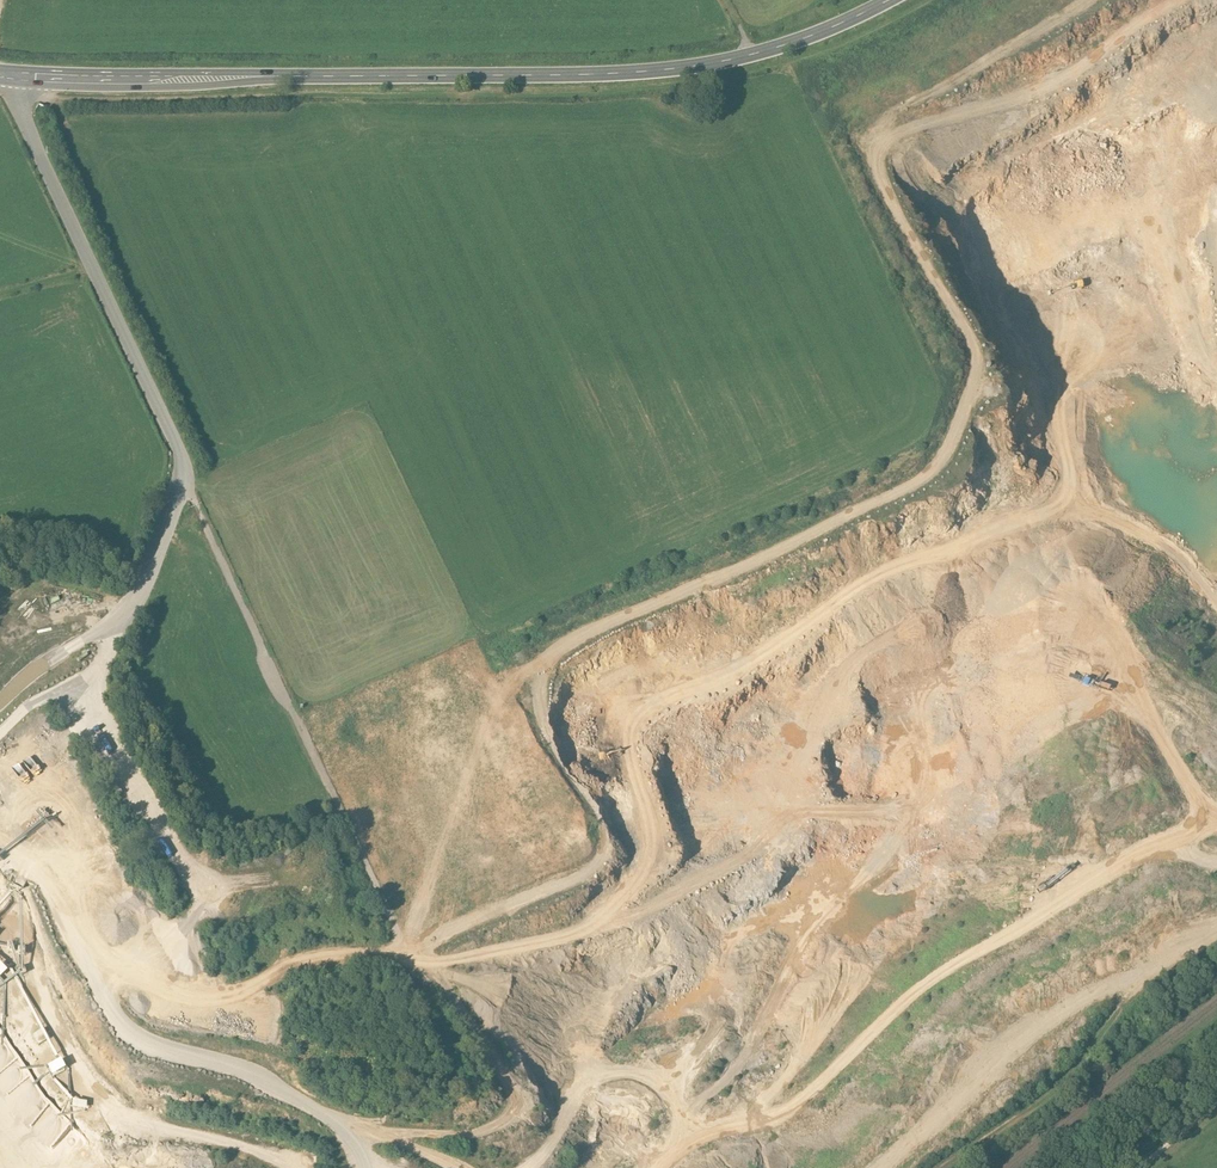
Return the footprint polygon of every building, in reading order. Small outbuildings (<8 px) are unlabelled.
[(9,1047),(15,1056),(28,1048),(23,1039),(9,1047)] [(45,1074),(58,1068),(54,1060),(41,1066),(45,1074)]
